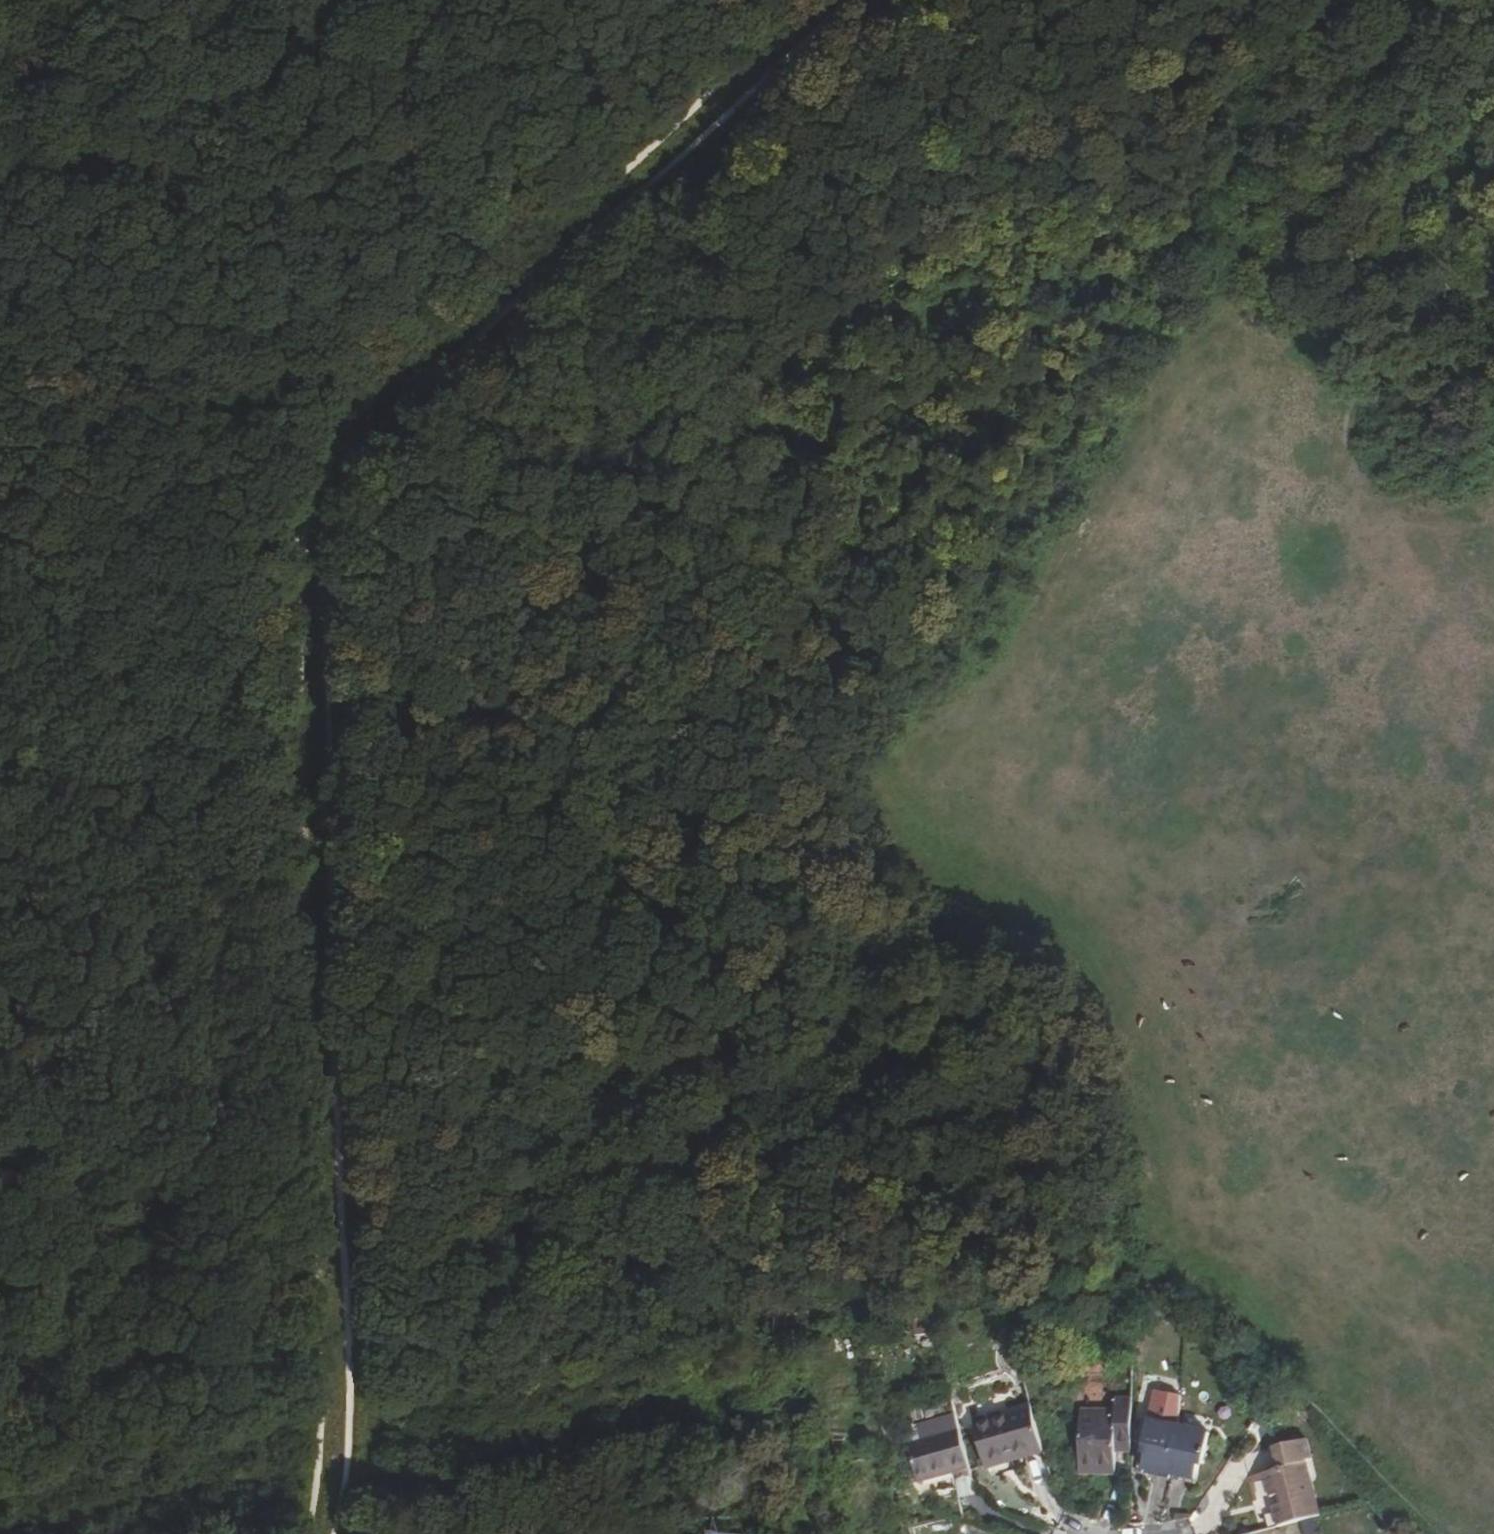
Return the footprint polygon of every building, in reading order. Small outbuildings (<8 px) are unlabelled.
[(1140,1440),(1141,1396),(1126,1395),(1125,1408),(1090,1407),(1088,1471),(1124,1472),(1124,1439),(1140,1440)] [(1051,1450),(1041,1409),(1003,1419),(1004,1422),(983,1428),(994,1468),(1016,1462),(1015,1459),(1051,1450)] [(1205,1428),(1154,1421),(1150,1451),(1154,1452),(1152,1468),(1195,1474),(1197,1459),(1201,1459),(1205,1428)] [(980,1468),(970,1428),(918,1440),(927,1480),(980,1468)] [(1281,1471),(1295,1526),(1335,1516),(1321,1461),(1327,1460),(1322,1438),(1291,1446),(1296,1467),(1281,1471)] [(1195,1474),(1152,1468),(1151,1474),(1194,1480),(1195,1474)]
